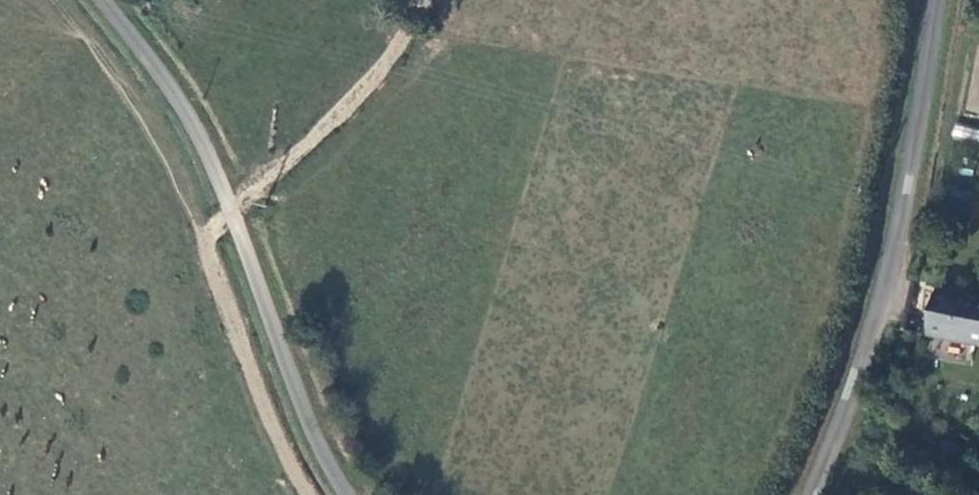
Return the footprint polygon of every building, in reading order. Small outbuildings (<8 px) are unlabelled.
[(952,135),(978,141),(978,130),(954,125),(952,135)] [(978,343),(978,299),(959,295),(958,300),(943,298),(934,338),(973,345),(974,342),(978,343)]
